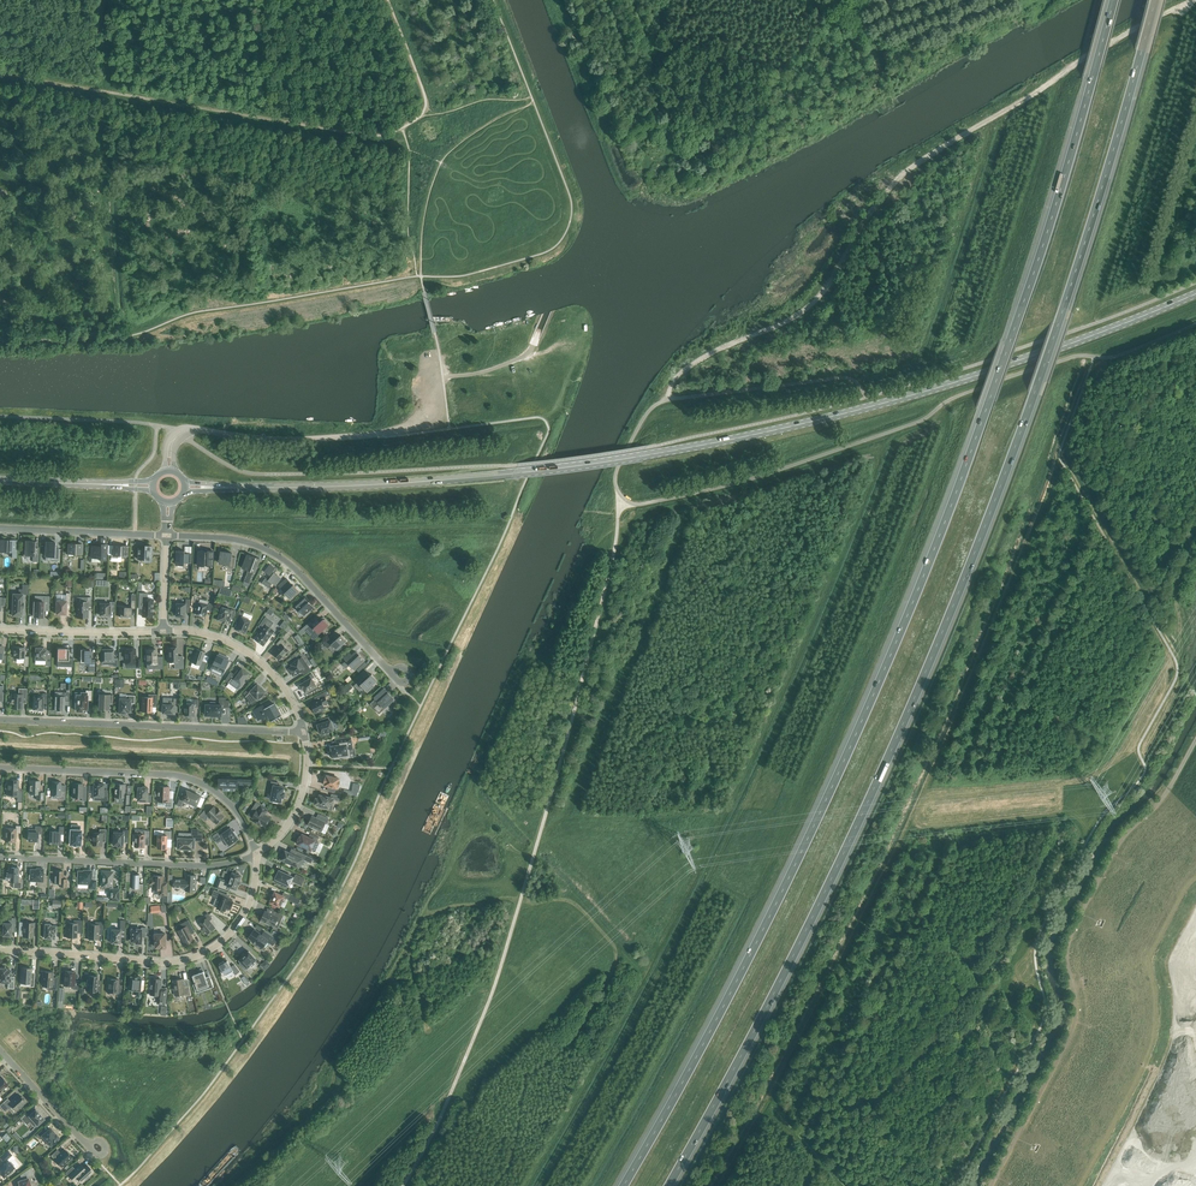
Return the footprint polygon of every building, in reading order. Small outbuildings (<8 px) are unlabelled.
[(17,540),(10,540),(9,540),(6,540),(0,539),(0,551),(12,552),(12,557),(16,557),(17,540)] [(23,556),(29,557),(29,555),(33,555),(33,562),(38,562),(38,547),(34,547),(34,541),(25,541),(24,541),(24,546),(25,546),(25,551),(23,551),(23,556)] [(58,547),(54,547),(54,542),(46,541),(45,556),(53,556),(53,558),(57,558),(58,547)] [(68,544),(68,553),(74,554),(74,555),(78,555),(78,554),(82,554),(82,544),(68,544)] [(91,558),(100,558),(100,561),(106,561),(107,544),(101,544),(100,546),(91,546),(91,558)] [(127,546),(113,545),(113,549),(112,549),(111,554),(113,554),(113,555),(122,556),(121,558),(126,558),(126,556),(127,556),(127,546)] [(153,552),(151,552),(151,546),(144,546),(144,549),(138,548),(137,559),(144,559),(144,561),(151,562),(151,556),(152,556),(153,552)] [(198,565),(213,566),(214,551),(208,551),(208,552),(205,552),(205,551),(199,550),(198,554),(197,554),(197,561),(198,561),(198,565)] [(176,565),(184,565),(184,563),(191,563),(192,554),(188,554),(188,555),(185,555),(185,551),(177,551),(176,565)] [(220,563),(229,565),(229,567),(234,568),(236,558),(231,557),(232,553),(221,551),(220,563)] [(244,581),(249,584),(254,572),(255,573),(260,559),(248,554),(242,568),(248,570),(244,581)] [(267,578),(266,577),(262,583),(269,588),(272,583),(275,585),(281,578),(274,573),(277,570),(274,568),(275,568),(270,564),(265,571),(269,575),(267,578)] [(285,592),(284,593),(290,599),(299,591),(293,585),(287,578),(279,586),(285,592)] [(23,584),(22,589),(19,589),(19,594),(13,594),(12,602),(10,602),(10,607),(12,607),(12,615),(22,616),(22,608),(23,602),(22,602),(22,594),(28,594),(28,585),(23,584)] [(221,587),(219,593),(231,596),(232,591),(221,587)] [(56,614),(65,614),(66,609),(70,609),(70,593),(66,593),(66,595),(66,601),(56,601),(56,614)] [(147,599),(147,593),(139,593),(138,608),(139,608),(139,607),(142,607),(143,608),(142,608),(142,609),(142,617),(152,617),(153,599),(147,599)] [(131,607),(120,607),(120,617),(128,618),(128,616),(131,616),(131,608),(135,608),(135,594),(131,594),(131,607)] [(37,618),(41,618),(41,617),(43,617),(43,608),(49,608),(49,596),(35,596),(35,602),(34,602),(34,603),(32,603),(32,607),(34,607),(33,616),(37,617),(37,618)] [(298,611),(299,610),(304,616),(313,607),(308,602),(310,601),(305,596),(294,607),(298,611)] [(77,618),(87,618),(87,606),(91,606),(91,597),(87,597),(87,601),(77,601),(77,618)] [(177,603),(177,617),(182,617),(182,616),(185,616),(186,607),(190,607),(190,599),(186,599),(186,604),(177,603)] [(114,609),(114,602),(110,602),(110,603),(100,603),(100,606),(99,606),(98,612),(100,612),(100,615),(109,615),(109,609),(114,609)] [(196,614),(205,617),(207,610),(212,611),(214,604),(209,603),(208,604),(199,602),(196,614)] [(217,620),(221,621),(222,620),(223,621),(223,622),(226,623),(227,622),(228,622),(230,617),(233,618),(236,611),(232,610),(231,611),(223,608),(221,613),(219,613),(217,620)] [(240,612),(236,619),(240,620),(236,629),(238,630),(237,631),(241,633),(242,632),(245,633),(251,620),(242,617),(244,614),(240,612)] [(266,617),(259,627),(263,629),(255,640),(263,646),(274,631),(270,627),(274,623),(266,617)] [(323,619),(315,627),(312,624),(305,630),(310,635),(316,630),(319,633),(322,631),(323,631),(326,628),(325,628),(328,625),(327,624),(328,623),(325,620),(324,620),(323,619)] [(328,647),(332,644),(337,649),(338,649),(339,650),(342,647),(341,646),(346,641),(341,635),(338,638),(334,633),(324,643),(328,647)] [(298,634),(294,637),(301,646),(304,643),(298,634)] [(273,653),(280,660),(288,651),(284,646),(286,643),(281,639),(276,644),(279,647),(273,653)] [(313,643),(309,647),(313,652),(317,648),(313,643)] [(14,648),(13,648),(12,649),(12,653),(13,653),(13,658),(24,658),(23,666),(28,666),(28,657),(24,656),(25,647),(14,647),(14,648)] [(37,647),(37,648),(36,648),(35,654),(34,654),(34,658),(35,658),(35,659),(45,660),(45,666),(50,666),(51,657),(46,657),(46,650),(46,648),(45,650),(42,650),(42,648),(41,648),(41,647),(37,647)] [(168,656),(168,661),(169,661),(169,662),(174,662),(175,669),(183,668),(183,656),(178,656),(177,647),(168,648),(168,656)] [(68,667),(73,667),(73,658),(69,658),(69,654),(69,653),(68,653),(68,651),(69,651),(69,649),(68,649),(58,649),(57,666),(58,666),(58,664),(68,665),(68,667)] [(88,662),(88,672),(95,672),(95,659),(90,659),(90,651),(87,651),(87,649),(80,649),(80,662),(88,662)] [(102,661),(110,661),(110,666),(117,666),(117,658),(113,658),(113,649),(102,649),(102,661)] [(132,663),(132,666),(136,666),(140,666),(140,658),(136,658),(135,649),(124,649),(124,663),(132,663)] [(145,655),(144,656),(144,659),(145,660),(147,659),(147,664),(154,664),(154,669),(162,668),(162,657),(156,657),(156,649),(146,650),(146,655),(145,655)] [(205,652),(197,649),(192,662),(201,665),(199,670),(204,671),(207,662),(202,661),(205,652)] [(343,657),(346,660),(342,664),(346,668),(350,664),(354,669),(364,660),(356,652),(351,656),(348,653),(343,657)] [(217,655),(214,662),(215,662),(212,667),(223,672),(225,667),(226,667),(229,661),(217,655)] [(300,662),(298,659),(296,661),(292,664),(291,664),(292,666),(288,669),(294,676),(302,670),(304,674),(311,669),(305,661),(301,663),(300,662)] [(251,676),(251,675),(242,669),(239,673),(237,671),(238,670),(238,669),(234,674),(231,672),(225,680),(228,682),(229,683),(237,689),(238,688),(239,689),(241,685),(240,684),(248,674),(251,676)] [(365,670),(357,678),(362,683),(360,684),(367,692),(372,687),(371,686),(377,680),(371,674),(370,676),(368,674),(369,674),(365,670)] [(312,674),(306,677),(308,680),(300,685),(302,689),(303,688),(305,692),(310,689),(310,690),(310,691),(317,688),(317,687),(316,687),(311,679),(314,677),(312,674)] [(268,694),(258,684),(251,690),(249,688),(243,693),(246,696),(245,696),(245,697),(246,697),(249,703),(251,703),(252,704),(257,701),(256,700),(257,699),(258,699),(261,696),(262,697),(266,693),(267,694),(268,694)] [(350,684),(342,691),(343,693),(351,686),(350,684)] [(26,697),(27,689),(19,688),(19,693),(17,694),(12,694),(12,699),(11,699),(10,704),(11,704),(11,708),(21,709),(22,697),(26,697)] [(86,690),(86,693),(81,693),(82,693),(82,695),(76,695),(76,702),(74,702),(74,707),(76,707),(76,709),(76,711),(82,711),(82,709),(86,709),(87,700),(91,700),(91,691),(86,690)] [(328,690),(317,696),(318,699),(310,703),(315,713),(319,711),(319,713),(323,711),(323,709),(325,708),(323,705),(328,703),(325,697),(330,694),(328,690)] [(382,691),(374,698),(375,699),(370,704),(376,710),(379,707),(381,710),(391,701),(390,699),(392,697),(388,692),(386,694),(382,691)] [(54,710),(64,710),(64,701),(69,702),(69,692),(62,692),(61,696),(55,696),(54,710)] [(46,701),(47,693),(42,693),(42,695),(34,695),(34,701),(32,701),(32,706),(33,706),(33,709),(37,709),(37,710),(42,711),(43,700),(46,701)] [(98,709),(108,709),(108,703),(112,703),(113,694),(112,694),(112,695),(99,694),(97,694),(96,700),(99,701),(98,709)] [(138,711),(151,712),(152,707),(153,706),(153,705),(155,705),(155,707),(156,707),(156,695),(149,694),(148,697),(142,697),(141,711),(138,711)] [(120,714),(124,714),(124,713),(126,713),(126,711),(130,712),(130,703),(134,703),(135,696),(126,695),(126,699),(119,699),(119,713),(120,713),(120,714)] [(226,698),(226,697),(219,697),(219,705),(215,705),(215,702),(210,702),(210,705),(206,704),(205,715),(211,716),(211,717),(212,717),(212,716),(215,716),(215,717),(215,716),(221,716),(222,707),(229,708),(229,700),(225,700),(225,698),(226,698)] [(163,698),(162,713),(173,713),(173,706),(177,706),(177,698),(163,698)] [(194,704),(185,703),(185,716),(194,716),(195,707),(198,707),(199,699),(195,699),(194,704)] [(281,716),(274,703),(264,708),(262,705),(254,710),(256,714),(256,715),(256,716),(257,717),(258,718),(259,719),(268,714),(271,721),(281,716)] [(329,731),(333,730),(330,720),(334,719),(333,715),(325,718),(326,722),(317,724),(318,728),(317,728),(318,733),(320,732),(320,734),(325,732),(325,734),(329,732),(329,731)] [(383,730),(378,736),(383,739),(387,733),(383,730)] [(352,749),(351,738),(338,739),(338,740),(339,739),(340,745),(337,745),(331,746),(332,751),(331,751),(330,752),(330,756),(332,757),(334,757),(334,759),(340,758),(340,756),(349,754),(349,749),(352,749)] [(326,778),(325,778),(324,782),(325,782),(325,785),(328,786),(327,790),(335,792),(336,788),(337,788),(337,785),(339,786),(340,782),(338,781),(339,778),(334,777),(334,775),(330,774),(329,776),(327,775),(326,778)] [(226,777),(226,779),(219,779),(219,786),(226,786),(225,787),(227,787),(230,788),(230,787),(231,788),(231,786),(254,787),(254,780),(231,779),(231,777),(226,777)] [(22,792),(18,791),(18,780),(8,780),(7,784),(6,784),(5,785),(5,789),(6,789),(7,790),(7,795),(8,795),(7,796),(17,797),(17,801),(22,801),(22,792)] [(40,790),(39,790),(40,781),(30,780),(30,794),(35,794),(35,795),(36,795),(36,800),(43,800),(44,792),(40,792),(40,790)] [(65,791),(61,791),(61,782),(51,781),(51,795),(57,796),(57,799),(65,800),(65,791)] [(283,787),(278,786),(278,783),(271,781),(270,789),(273,789),(271,800),(273,800),(272,801),(279,803),(279,801),(281,802),(282,797),(283,797),(284,793),(282,792),(283,787)] [(86,792),(82,792),(83,784),(73,783),(72,797),(82,798),(81,800),(86,801),(86,792)] [(108,793),(104,793),(104,784),(100,784),(100,783),(96,783),(96,784),(95,784),(94,796),(99,796),(99,800),(108,801),(108,793)] [(129,795),(125,795),(125,785),(116,784),(115,797),(121,797),(121,803),(124,803),(129,804),(129,795)] [(173,798),(169,798),(169,787),(159,786),(158,801),(165,802),(165,807),(173,807),(173,798)] [(137,787),(137,793),(139,793),(138,800),(147,801),(147,802),(151,802),(152,795),(148,795),(148,788),(147,788),(147,787),(144,787),(144,788),(141,788),(141,787),(137,787)] [(184,800),(197,806),(201,796),(195,794),(196,792),(192,791),(192,792),(186,790),(183,799),(179,797),(176,804),(181,806),(184,800)] [(334,800),(339,801),(340,796),(332,794),(331,798),(320,795),(319,799),(316,799),(315,804),(318,804),(318,805),(318,807),(323,808),(323,806),(329,807),(330,804),(332,804),(334,800)] [(214,806),(208,812),(205,809),(199,815),(205,820),(209,816),(216,824),(224,816),(220,813),(222,812),(219,809),(217,810),(214,806)] [(261,806),(258,811),(257,810),(252,818),(255,819),(253,821),(260,825),(261,824),(265,826),(270,819),(264,815),(267,810),(261,806)] [(325,823),(327,824),(329,819),(320,815),(318,818),(317,817),(316,818),(312,816),(308,825),(312,827),(312,828),(316,830),(317,829),(320,830),(322,826),(323,827),(325,823)] [(16,833),(20,833),(21,826),(16,826),(15,829),(6,828),(5,841),(15,842),(16,833)] [(38,834),(42,834),(42,827),(35,826),(35,829),(28,829),(28,841),(37,841),(38,834)] [(59,834),(63,835),(64,827),(59,826),(59,832),(56,831),(50,831),(49,843),(56,844),(56,843),(59,843),(59,834)] [(72,830),(70,830),(70,834),(68,834),(68,840),(70,840),(70,844),(80,845),(80,844),(81,830),(80,830),(80,826),(72,826),(72,830)] [(223,839),(228,847),(233,844),(232,842),(238,839),(235,835),(237,834),(235,831),(233,832),(230,828),(224,833),(221,830),(213,836),(217,843),(223,839)] [(103,836),(106,837),(106,829),(100,829),(100,833),(93,832),(93,836),(92,836),(91,837),(91,840),(92,840),(93,840),(93,845),(102,846),(103,836)] [(195,840),(202,841),(202,833),(198,833),(198,830),(192,829),(192,838),(189,838),(189,837),(184,837),(184,838),(178,838),(178,848),(184,849),(185,849),(187,849),(188,849),(194,849),(195,840)] [(123,841),(128,842),(128,830),(124,830),(123,832),(114,832),(114,836),(112,836),(112,841),(114,841),(114,845),(119,845),(119,846),(123,846),(123,841)] [(145,838),(149,838),(150,831),(145,830),(145,834),(135,834),(135,841),(134,841),(133,842),(133,845),(134,845),(135,845),(135,847),(145,847),(145,838)] [(164,835),(158,835),(158,848),(167,848),(167,839),(171,839),(171,831),(164,831),(164,835)] [(311,850),(314,851),(316,851),(319,843),(319,842),(317,841),(319,837),(310,833),(308,837),(302,834),(301,837),(300,837),(298,840),(299,841),(298,844),(311,850)] [(303,859),(311,863),(313,858),(298,851),(297,851),(296,855),(285,850),(281,859),(299,867),(303,859)] [(22,879),(18,879),(18,868),(9,867),(8,881),(13,882),(13,888),(22,888),(22,879)] [(47,878),(43,878),(43,869),(37,869),(37,870),(31,870),(30,875),(29,875),(29,879),(30,879),(30,881),(37,881),(37,886),(47,886),(47,878)] [(67,879),(63,879),(63,871),(55,871),(54,883),(59,883),(59,886),(66,886),(67,879)] [(95,880),(91,880),(91,871),(86,871),(86,872),(78,871),(78,877),(77,877),(76,882),(78,882),(78,883),(89,884),(89,888),(95,888),(95,880)] [(102,886),(112,887),(113,872),(102,871),(102,886)] [(143,884),(139,884),(140,874),(134,874),(134,873),(126,872),(126,881),(133,881),(132,887),(130,887),(130,893),(143,894),(143,884)] [(240,881),(239,881),(241,876),(239,875),(239,874),(239,873),(236,872),(235,872),(234,873),(232,872),(229,882),(220,879),(217,887),(228,892),(230,887),(236,889),(238,884),(239,884),(240,881)] [(291,880),(301,885),(305,878),(296,874),(294,877),(284,873),(283,874),(278,872),(275,878),(277,879),(275,882),(287,887),(288,884),(289,885),(291,880)] [(186,891),(196,891),(196,875),(186,875),(186,880),(184,880),(184,879),(174,879),(174,888),(186,888),(186,891)] [(164,884),(163,883),(163,876),(153,876),(153,878),(151,878),(150,879),(150,884),(150,885),(153,885),(153,889),(154,889),(154,891),(159,891),(159,895),(167,896),(167,884),(164,884)] [(111,889),(110,900),(119,900),(119,889),(111,889)] [(226,908),(230,910),(233,901),(229,900),(230,899),(225,897),(226,894),(214,890),(212,896),(220,899),(217,908),(225,911),(226,908)] [(284,897),(288,899),(290,895),(289,895),(284,892),(282,896),(275,892),(271,902),(279,906),(280,905),(281,906),(283,901),(282,901),(284,897)] [(290,895),(288,899),(298,904),(300,899),(290,894),(289,895),(290,895)] [(277,919),(281,921),(283,915),(275,911),(273,915),(265,911),(261,920),(274,926),(277,919)] [(209,921),(212,918),(208,913),(205,915),(207,918),(199,924),(207,934),(215,928),(209,921)] [(11,927),(15,927),(15,918),(11,918),(11,920),(9,920),(8,923),(3,923),(2,935),(11,936),(11,927)] [(78,931),(81,931),(81,921),(74,920),(74,923),(67,923),(67,937),(77,937),(77,932),(78,932),(78,931)] [(191,932),(194,931),(188,920),(181,924),(183,928),(178,931),(185,944),(194,940),(191,934),(191,933),(191,932)] [(33,927),(34,927),(34,923),(23,922),(22,927),(23,927),(23,937),(33,937),(33,927)] [(99,932),(103,932),(103,922),(95,922),(95,925),(89,924),(88,939),(98,939),(98,934),(99,933),(99,932)] [(50,924),(45,924),(45,928),(44,928),(43,934),(44,934),(44,938),(45,938),(45,939),(50,939),(50,938),(52,938),(52,932),(55,932),(56,926),(50,925),(50,924)] [(142,937),(146,937),(146,928),(142,927),(142,929),(136,929),(137,927),(131,927),(130,933),(132,933),(132,941),(137,941),(137,943),(141,943),(142,937)] [(120,943),(120,930),(111,929),(111,933),(110,933),(110,937),(111,937),(111,942),(114,942),(114,943),(119,944),(119,943),(120,943)] [(266,940),(272,945),(276,940),(265,931),(263,934),(260,933),(260,934),(255,930),(249,937),(253,940),(252,941),(256,944),(257,943),(262,947),(266,940)] [(165,947),(166,947),(165,933),(155,934),(155,936),(154,936),(154,941),(156,941),(156,947),(161,947),(162,948),(165,948),(165,947)] [(255,964),(253,962),(256,959),(249,951),(245,954),(245,955),(243,956),(243,957),(239,960),(241,962),(239,964),(245,970),(247,968),(250,965),(251,967),(255,964)] [(265,960),(260,965),(265,970),(270,964),(265,960)] [(231,967),(227,961),(224,963),(223,961),(219,964),(220,965),(221,968),(220,969),(220,968),(219,968),(222,976),(223,976),(222,975),(225,974),(226,975),(233,971),(235,974),(239,971),(234,965),(231,967)] [(5,968),(5,967),(1,967),(1,968),(0,968),(0,982),(9,983),(9,984),(14,984),(14,977),(10,976),(11,970),(6,970),(7,968),(5,968)] [(34,979),(31,979),(31,968),(21,968),(20,983),(30,983),(30,986),(34,987),(34,979)] [(79,981),(74,981),(75,972),(65,971),(64,985),(73,986),(73,989),(78,989),(79,981)] [(207,980),(204,971),(199,973),(199,975),(194,977),(196,982),(195,982),(195,983),(193,984),(195,990),(203,987),(205,990),(214,987),(211,979),(207,980)] [(53,978),(53,977),(53,972),(43,972),(42,986),(48,986),(48,989),(57,990),(58,980),(53,979),(53,978)] [(101,983),(97,982),(97,975),(92,974),(92,976),(87,975),(86,990),(91,991),(91,993),(95,993),(100,994),(101,983)] [(136,994),(136,990),(139,991),(140,989),(141,979),(141,978),(141,977),(140,977),(130,976),(130,977),(129,986),(129,989),(132,990),(131,994),(132,995),(135,995),(136,994)] [(160,1004),(165,1004),(167,989),(161,988),(162,979),(152,978),(151,984),(150,984),(150,988),(151,988),(150,994),(154,994),(154,996),(158,996),(158,995),(160,995),(160,1004)] [(119,985),(118,984),(119,980),(109,979),(107,992),(110,993),(110,994),(110,995),(114,995),(115,994),(115,993),(117,993),(122,993),(122,985),(119,985)] [(184,985),(183,979),(173,980),(174,985),(172,985),(173,990),(174,990),(175,995),(184,994),(185,996),(191,995),(190,986),(185,986),(184,985)] [(8,1084),(2,1077),(0,1079),(0,1093),(2,1092),(1,1091),(8,1084)] [(11,1102),(7,1098),(0,1105),(0,1106),(5,1112),(11,1106),(12,1107),(16,1110),(19,1107),(20,1108),(23,1106),(22,1104),(25,1102),(23,1100),(24,1098),(22,1096),(20,1096),(19,1095),(11,1102)] [(36,1110),(36,1109),(35,1109),(35,1110),(28,1116),(26,1113),(20,1118),(23,1121),(26,1118),(34,1127),(36,1125),(37,1125),(44,1119),(44,1118),(36,1110)] [(58,1137),(58,1136),(55,1134),(54,1135),(52,1132),(53,1131),(50,1128),(49,1129),(45,1133),(42,1130),(36,1135),(40,1139),(42,1136),(47,1141),(46,1142),(49,1146),(50,1144),(50,1145),(58,1138),(57,1138),(58,1137)] [(54,1159),(60,1165),(63,1162),(64,1162),(66,1163),(72,1158),(64,1149),(61,1152),(60,1152),(57,1149),(51,1155),(54,1159)] [(0,1158),(4,1161),(0,1165),(0,1174),(1,1174),(4,1177),(8,1174),(9,1175),(14,1170),(13,1169),(14,1168),(13,1166),(14,1165),(10,1161),(9,1162),(7,1159),(11,1155),(8,1151),(0,1158)] [(77,1178),(82,1183),(93,1172),(90,1169),(91,1169),(90,1168),(89,1168),(87,1165),(84,1168),(84,1167),(83,1168),(84,1168),(83,1169),(79,1165),(75,1169),(72,1166),(65,1173),(68,1176),(69,1175),(74,1181),(77,1178)] [(30,1176),(34,1174),(31,1167),(26,1171),(28,1176),(25,1177),(26,1179),(19,1181),(20,1185),(30,1185),(30,1183),(32,1183),(30,1176)]
